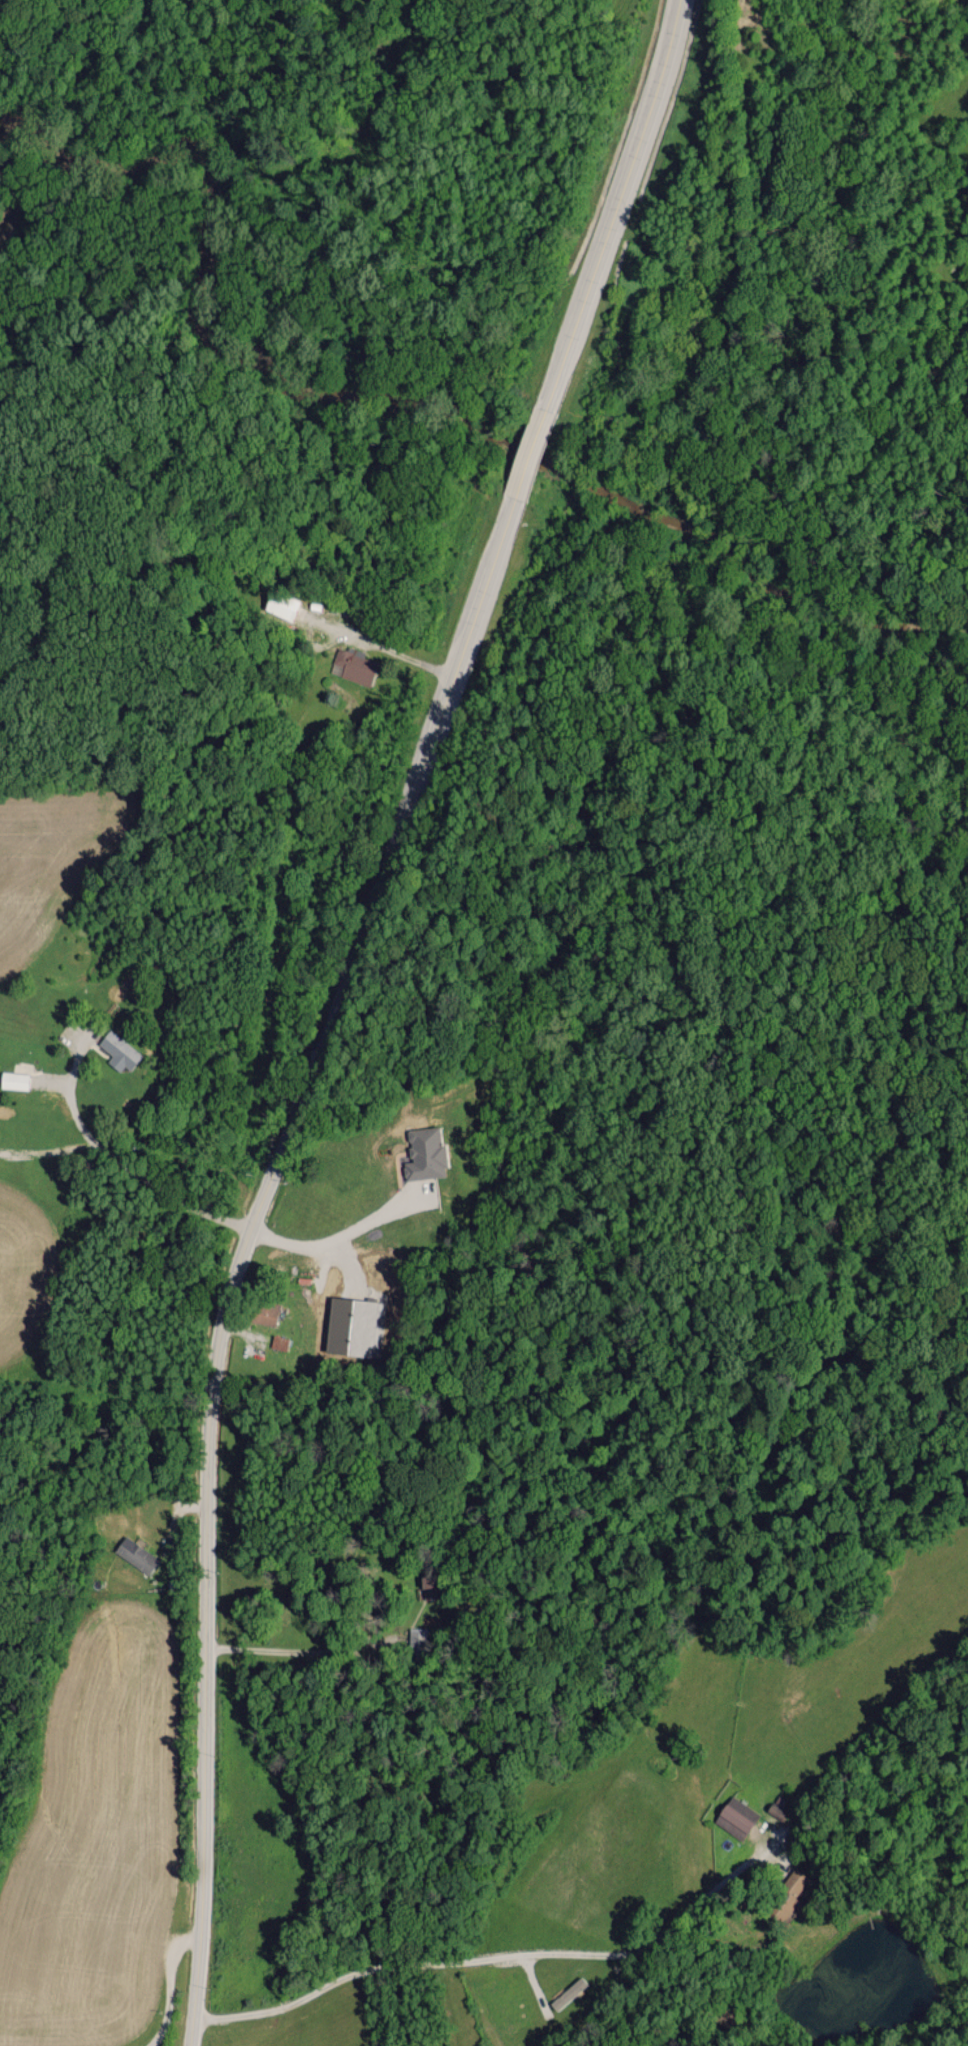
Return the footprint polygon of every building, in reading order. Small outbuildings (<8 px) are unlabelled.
[(370,686),(379,659),(350,649),(349,650),(338,647),(329,672),(370,686)] [(107,1060),(122,1074),(141,1054),(112,1027),(98,1043),(111,1055),(107,1060)] [(26,1090),(28,1073),(1,1070),(0,1076),(0,1086),(26,1090)] [(446,1175),(443,1143),(439,1143),(437,1125),(406,1129),(409,1160),(402,1161),(404,1179),(446,1175)] [(251,1320),(273,1325),(278,1304),(257,1299),(251,1320)] [(270,1346),(286,1350),(289,1338),(273,1333),(270,1346)] [(113,1552),(149,1574),(159,1557),(123,1536),(113,1552)] [(759,1813),(731,1795),(714,1821),(742,1839),(759,1813)] [(766,1811),(782,1820),(791,1803),(776,1795),(766,1811)] [(548,2001),(554,2010),(588,1985),(581,1977),(548,2001)]
